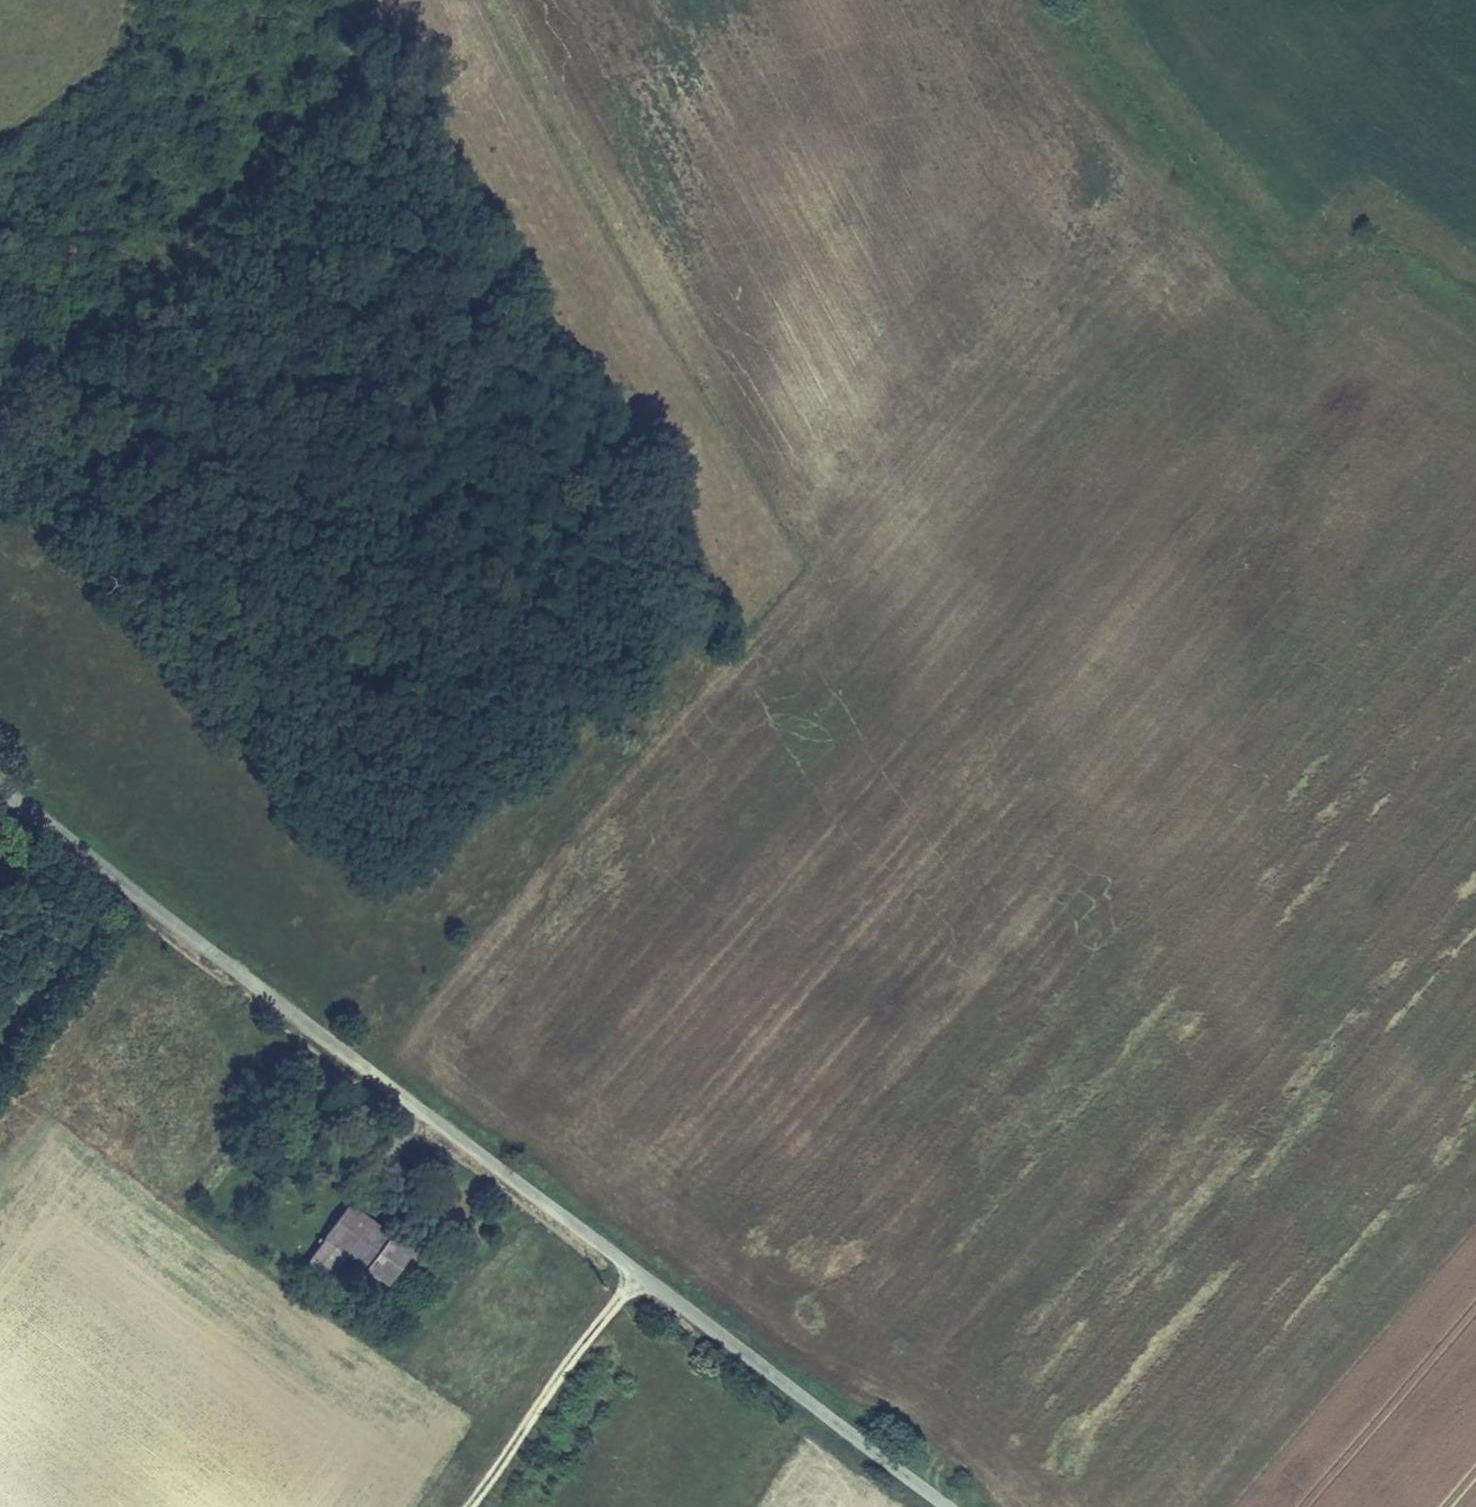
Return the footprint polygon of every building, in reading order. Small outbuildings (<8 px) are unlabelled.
[(275,1145),(260,1131),(257,1135),(272,1148),(275,1145)] [(424,1235),(363,1187),(321,1243),(342,1260),(360,1236),(399,1266),(424,1235)]
